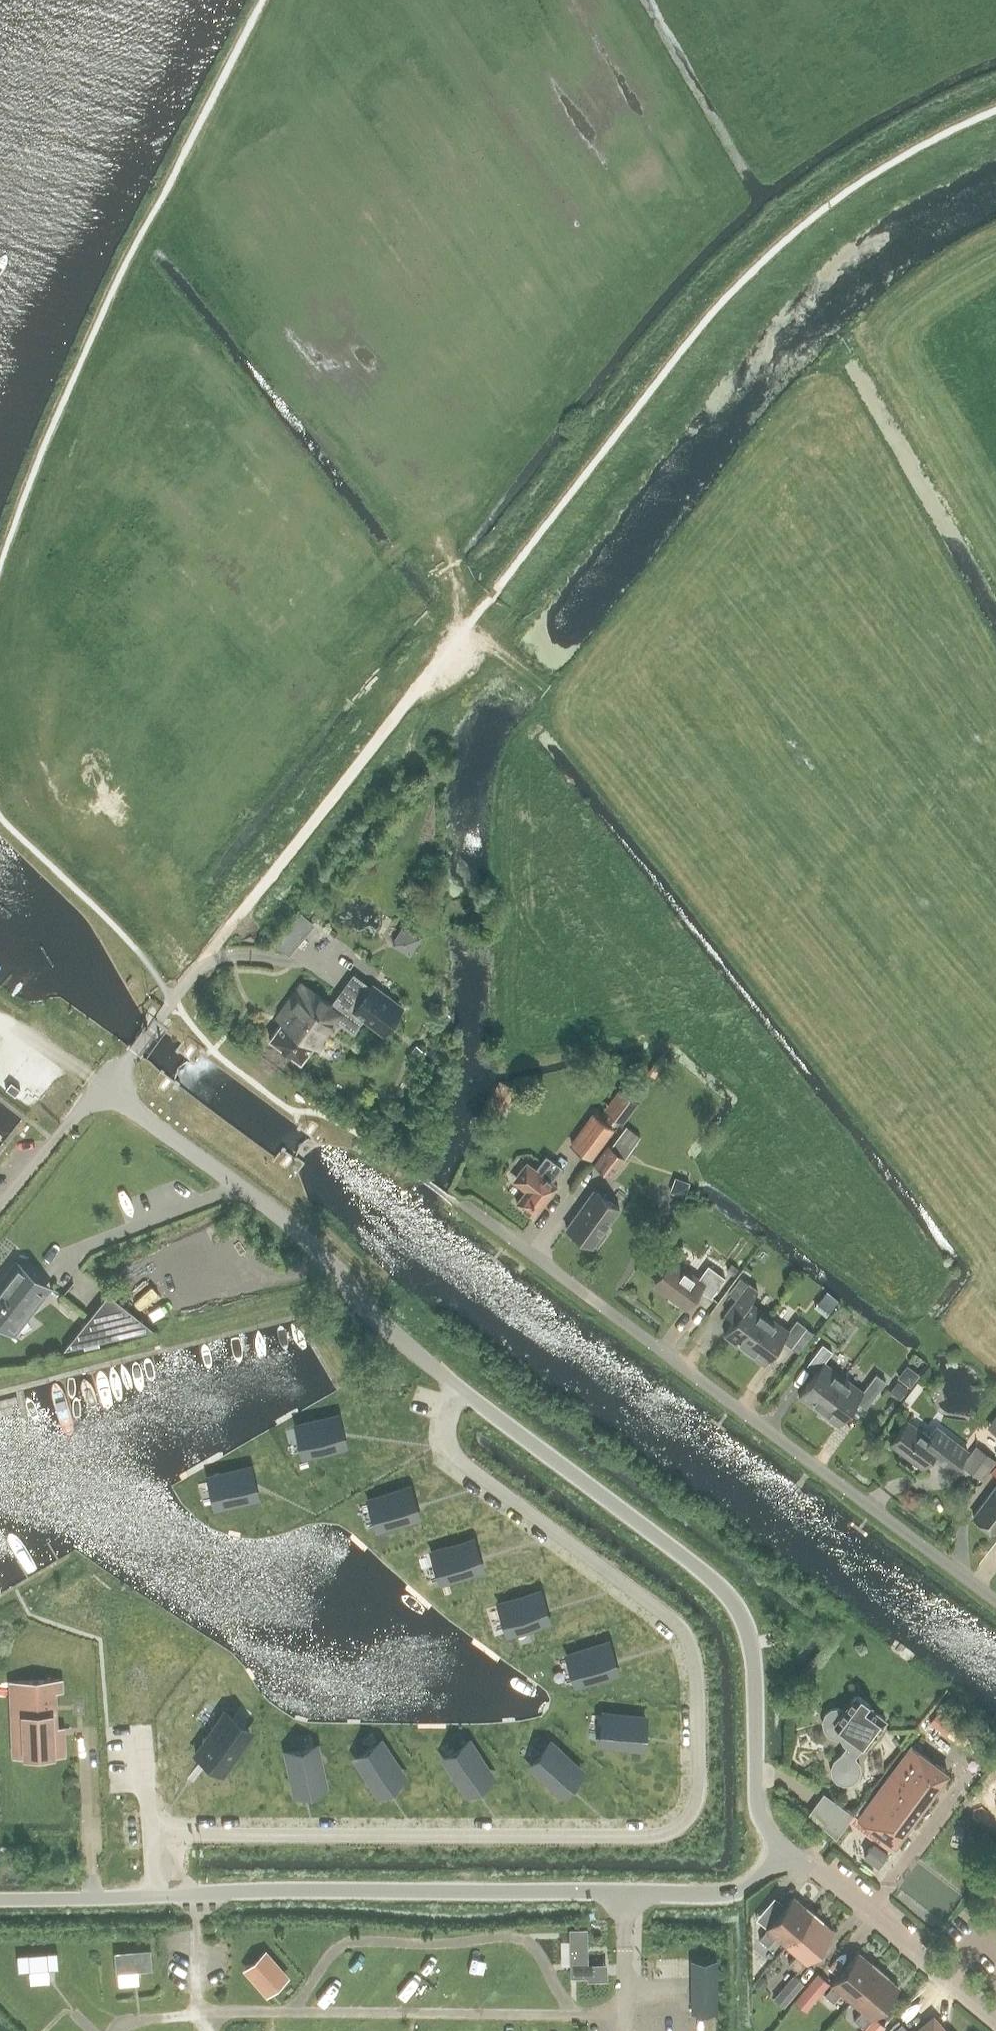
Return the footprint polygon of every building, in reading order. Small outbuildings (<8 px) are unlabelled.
[(304,914),(278,944),(292,955),(317,924),(304,914)] [(346,995),(336,1008),(302,983),(280,1013),(285,1017),(269,1038),(301,1061),(316,1040),(322,1045),(340,1021),(353,1031),(363,1018),(383,1033),(402,1007),(372,985),(358,1004),(346,995)] [(428,1054),(435,1059),(443,1046),(436,1042),(428,1054)] [(417,1045),(410,1055),(418,1061),(425,1051),(417,1045)] [(622,1090),(606,1112),(622,1124),(638,1102),(622,1090)] [(496,1092),(487,1112),(496,1116),(504,1096),(496,1092)] [(592,1159),(615,1128),(592,1112),(569,1143),(592,1159)] [(612,1176),(640,1135),(626,1126),(610,1147),(608,1145),(595,1164),(612,1176)] [(535,1215),(557,1185),(552,1181),(562,1167),(546,1155),(537,1167),(526,1159),(511,1179),(526,1190),(517,1202),(535,1215)] [(592,1248),(595,1244),(597,1246),(607,1232),(605,1230),(621,1207),(593,1187),(564,1228),(592,1248)] [(44,1280),(16,1258),(0,1279),(0,1300),(6,1305),(0,1312),(0,1324),(7,1330),(8,1329),(35,1309),(29,1300),(44,1280)] [(711,1296),(725,1277),(708,1265),(697,1280),(671,1260),(655,1283),(687,1306),(700,1288),(711,1296)] [(731,1262),(727,1269),(733,1273),(738,1267),(731,1262)] [(758,1290),(748,1283),(740,1277),(729,1293),(736,1299),(725,1314),(734,1321),(724,1334),(744,1349),(769,1315),(750,1301),(758,1290)] [(137,1315),(108,1292),(63,1348),(153,1328),(137,1315)] [(828,1316),(839,1301),(826,1292),(815,1307),(828,1316)] [(814,1332),(806,1326),(797,1319),(789,1330),(769,1315),(744,1349),(764,1364),(782,1340),(798,1352),(814,1332)] [(818,1409),(843,1376),(824,1362),(832,1351),(822,1344),(807,1364),(817,1371),(799,1395),(818,1409)] [(899,1377),(910,1386),(919,1374),(908,1365),(899,1377)] [(866,1407),(886,1381),(876,1374),(863,1391),(843,1376),(818,1409),(838,1425),(856,1401),(866,1407)] [(907,1389),(897,1381),(890,1391),(900,1398),(907,1389)] [(297,1425),(303,1454),(345,1444),(338,1416),(297,1425)] [(968,1450),(955,1440),(936,1426),(929,1436),(908,1420),(890,1444),(922,1468),(933,1454),(940,1460),(939,1461),(952,1471),(968,1450)] [(995,1462),(995,1460),(976,1445),(962,1464),(982,1480),(995,1462)] [(209,1477),(215,1506),(257,1496),(250,1468),(209,1477)] [(995,1529),(995,1485),(973,1516),(994,1531),(995,1529)] [(410,1487),(369,1500),(377,1528),(418,1516),(410,1487)] [(473,1539),(430,1552),(439,1581),(482,1568),(473,1539)] [(540,1592),(499,1605),(508,1633),(549,1620),(540,1592)] [(837,1642),(840,1641),(842,1639),(841,1632),(838,1630),(835,1630),(832,1633),(833,1639),(833,1640),(834,1640),(837,1642)] [(608,1643),(567,1655),(576,1684),(617,1671),(608,1643)] [(60,1681),(60,1679),(18,1681),(19,1706),(24,1706),(24,1713),(14,1714),(15,1738),(25,1738),(26,1754),(33,1754),(34,1758),(45,1757),(45,1754),(52,1753),(49,1681),(60,1681)] [(865,1746),(886,1719),(870,1707),(871,1704),(856,1693),(844,1710),(839,1708),(831,1708),(825,1713),(823,1720),(824,1728),(829,1734),(836,1737),(842,1736),(846,1742),(848,1744),(840,1754),(833,1760),(830,1767),(831,1775),(836,1782),(844,1785),(852,1783),(858,1779),(861,1771),(860,1763),(855,1757),(864,1745),(865,1746)] [(955,1720),(938,1708),(930,1720),(944,1731),(955,1720)] [(223,1713),(195,1752),(222,1770),(249,1732),(223,1713)] [(599,1742),(643,1747),(646,1718),(602,1713),(599,1742)] [(975,1735),(964,1728),(956,1739),(966,1747),(975,1735)] [(355,1756),(379,1793),(404,1776),(380,1740),(355,1756)] [(444,1759),(467,1792),(492,1776),(470,1742),(444,1759)] [(530,1764),(561,1793),(581,1771),(549,1742),(530,1764)] [(895,1843),(948,1772),(911,1744),(858,1816),(881,1833),(895,1843)] [(287,1751),(296,1793),(325,1786),(316,1745),(287,1751)] [(836,1837),(853,1814),(824,1792),(808,1813),(836,1837)] [(893,1842),(881,1833),(874,1842),(886,1851),(893,1842)] [(878,1865),(888,1852),(874,1842),(864,1855),(878,1865)] [(787,1945),(815,1912),(807,1904),(805,1906),(794,1897),(767,1928),(767,1929),(759,1938),(768,1945),(776,1936),(787,1945)] [(764,1909),(775,1918),(786,1906),(775,1897),(764,1909)] [(806,1962),(833,1930),(822,1921),(823,1919),(815,1912),(787,1945),(797,1954),(789,1963),(798,1971),(806,1961),(806,1962)] [(587,1931),(570,1931),(572,1980),(587,1980),(587,1984),(604,1983),(604,1966),(588,1967),(587,1931)] [(152,1969),(150,1948),(114,1951),(116,1972),(138,1970),(152,1969)] [(57,1951),(17,1954),(18,1970),(58,1967),(57,1951)] [(243,1972),(266,1998),(288,1979),(264,1952),(243,1972)] [(852,2001),(880,1967),(872,1960),(870,1962),(859,1952),(832,1984),(833,1984),(825,1994),(833,2001),(841,1992),(852,2001)] [(691,1961),(691,1977),(691,2011),(717,2011),(716,1961),(691,1961)] [(871,2018),(898,1986),(887,1976),(889,1974),(880,1967),(852,2001),(862,2010),(854,2019),(863,2027),(871,2017),(871,2018)] [(828,1981),(819,1972),(797,1997),(805,2007),(828,1981)] [(785,2006),(804,1983),(793,1974),(774,1998),(785,2006)] [(756,1986),(759,1988),(763,1988),(768,1982),(768,1978),(765,1976),(761,1976),(756,1981),(756,1986)] [(864,2030),(866,2030),(881,2030),(885,2026),(874,2017),(864,2030)] [(933,2019),(919,2030),(944,2030),(933,2019)]
